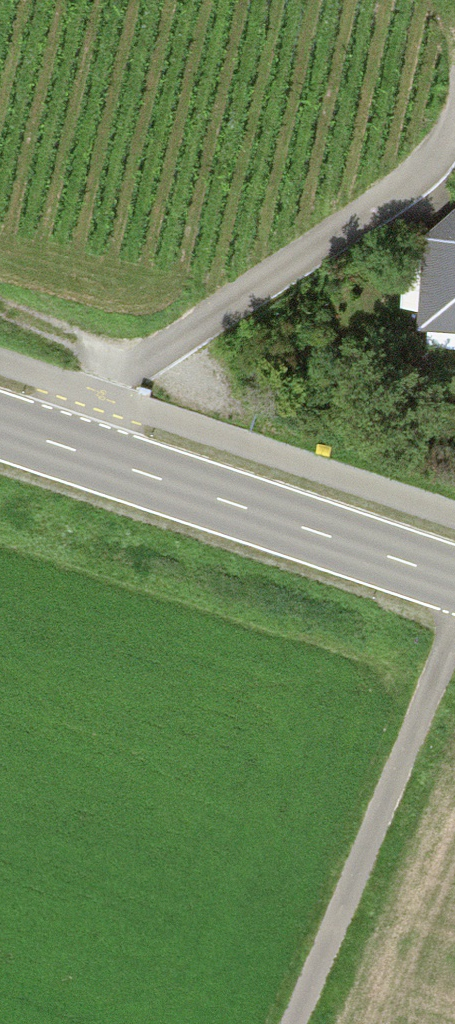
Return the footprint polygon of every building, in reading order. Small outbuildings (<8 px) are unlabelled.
[(423,326),(454,327),(454,197),(427,224),(423,326)]
